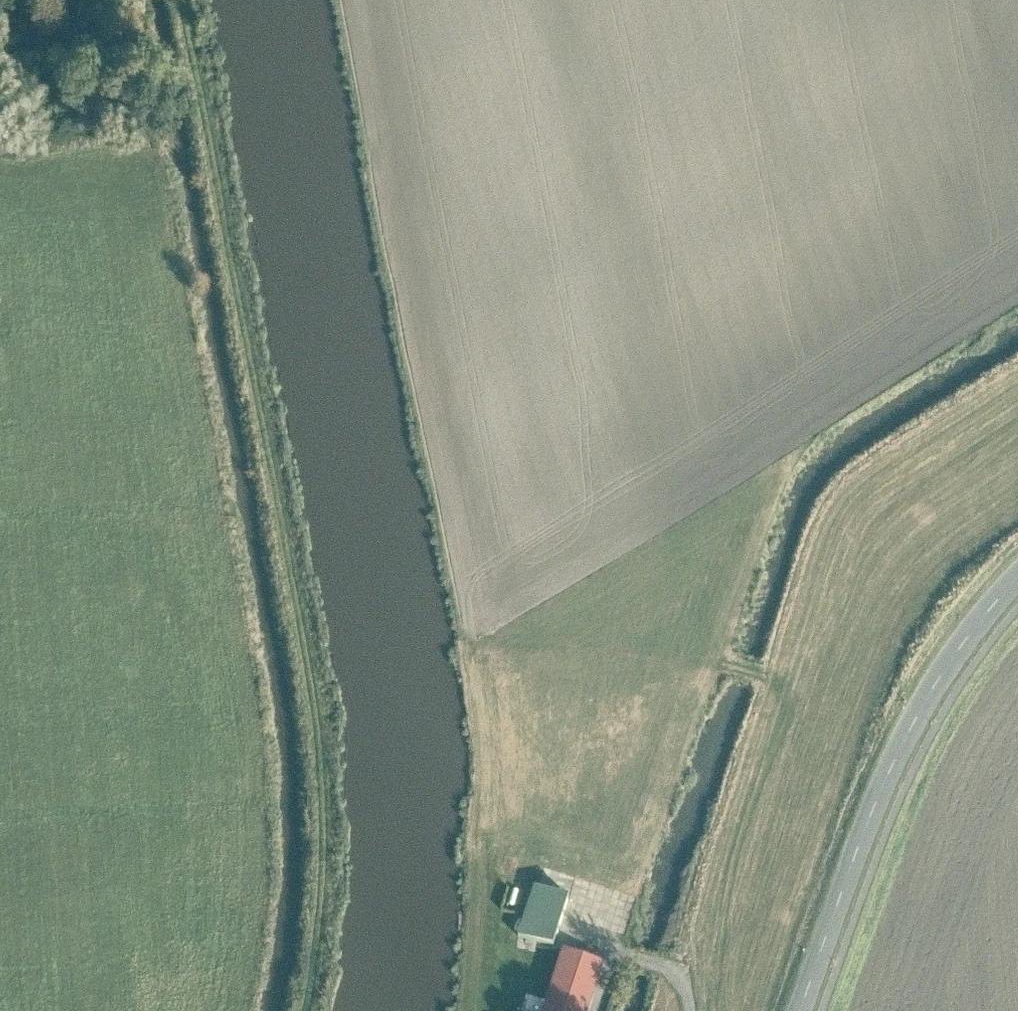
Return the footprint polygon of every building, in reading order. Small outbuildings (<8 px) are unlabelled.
[(546,948),(560,899),(530,890),(515,939),(546,948)] [(600,968),(556,953),(537,1010),(585,1010),(600,968)]
